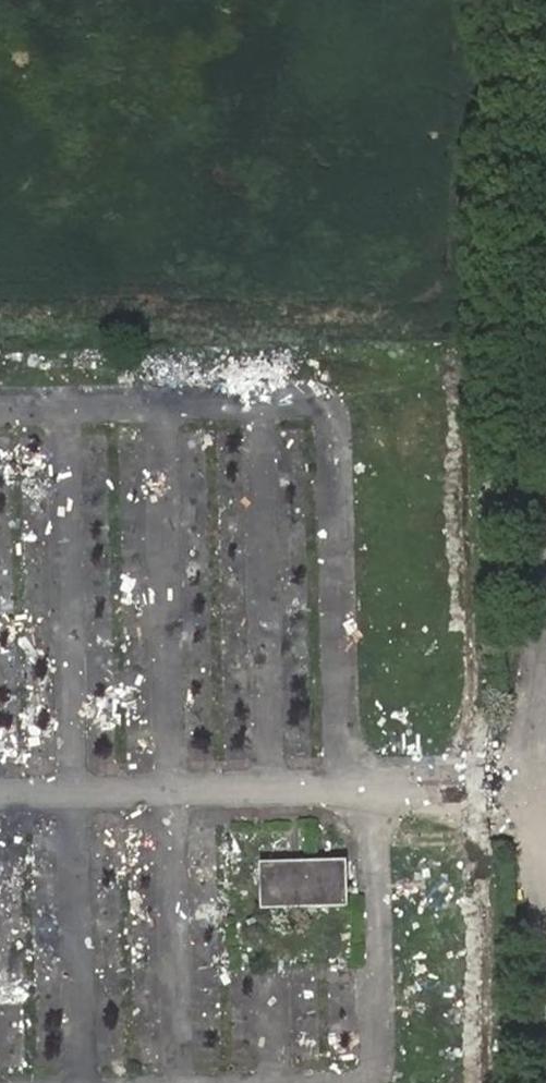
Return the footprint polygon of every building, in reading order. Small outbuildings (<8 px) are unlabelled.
[(261,863),(261,871),(347,869),(347,861),(314,861),(261,863)] [(347,869),(261,871),(262,909),(348,906),(348,902),(347,869)]
